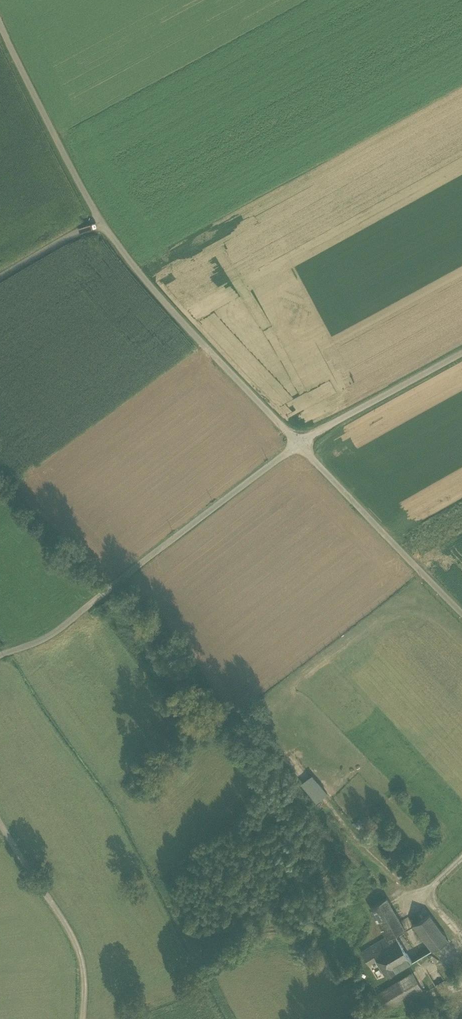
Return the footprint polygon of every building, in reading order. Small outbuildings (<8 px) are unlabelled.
[(312,773),(301,782),(317,801),(328,792),(312,773)] [(387,897),(371,906),(383,928),(382,929),(385,935),(392,931),(403,924),(387,897)] [(448,940),(430,915),(413,924),(432,949),(448,940)] [(405,929),(403,924),(392,931),(393,933),(394,935),(405,929)] [(380,946),(396,971),(412,961),(394,935),(393,933),(377,942),(380,946)] [(380,946),(377,942),(361,952),(364,956),(380,946)] [(364,956),(363,956),(368,964),(377,959),(387,976),(396,971),(380,946),(364,956)] [(412,972),(377,994),(387,1010),(422,989),(412,972)] [(357,998),(364,1009),(379,1001),(375,995),(370,998),(367,992),(357,998)]
